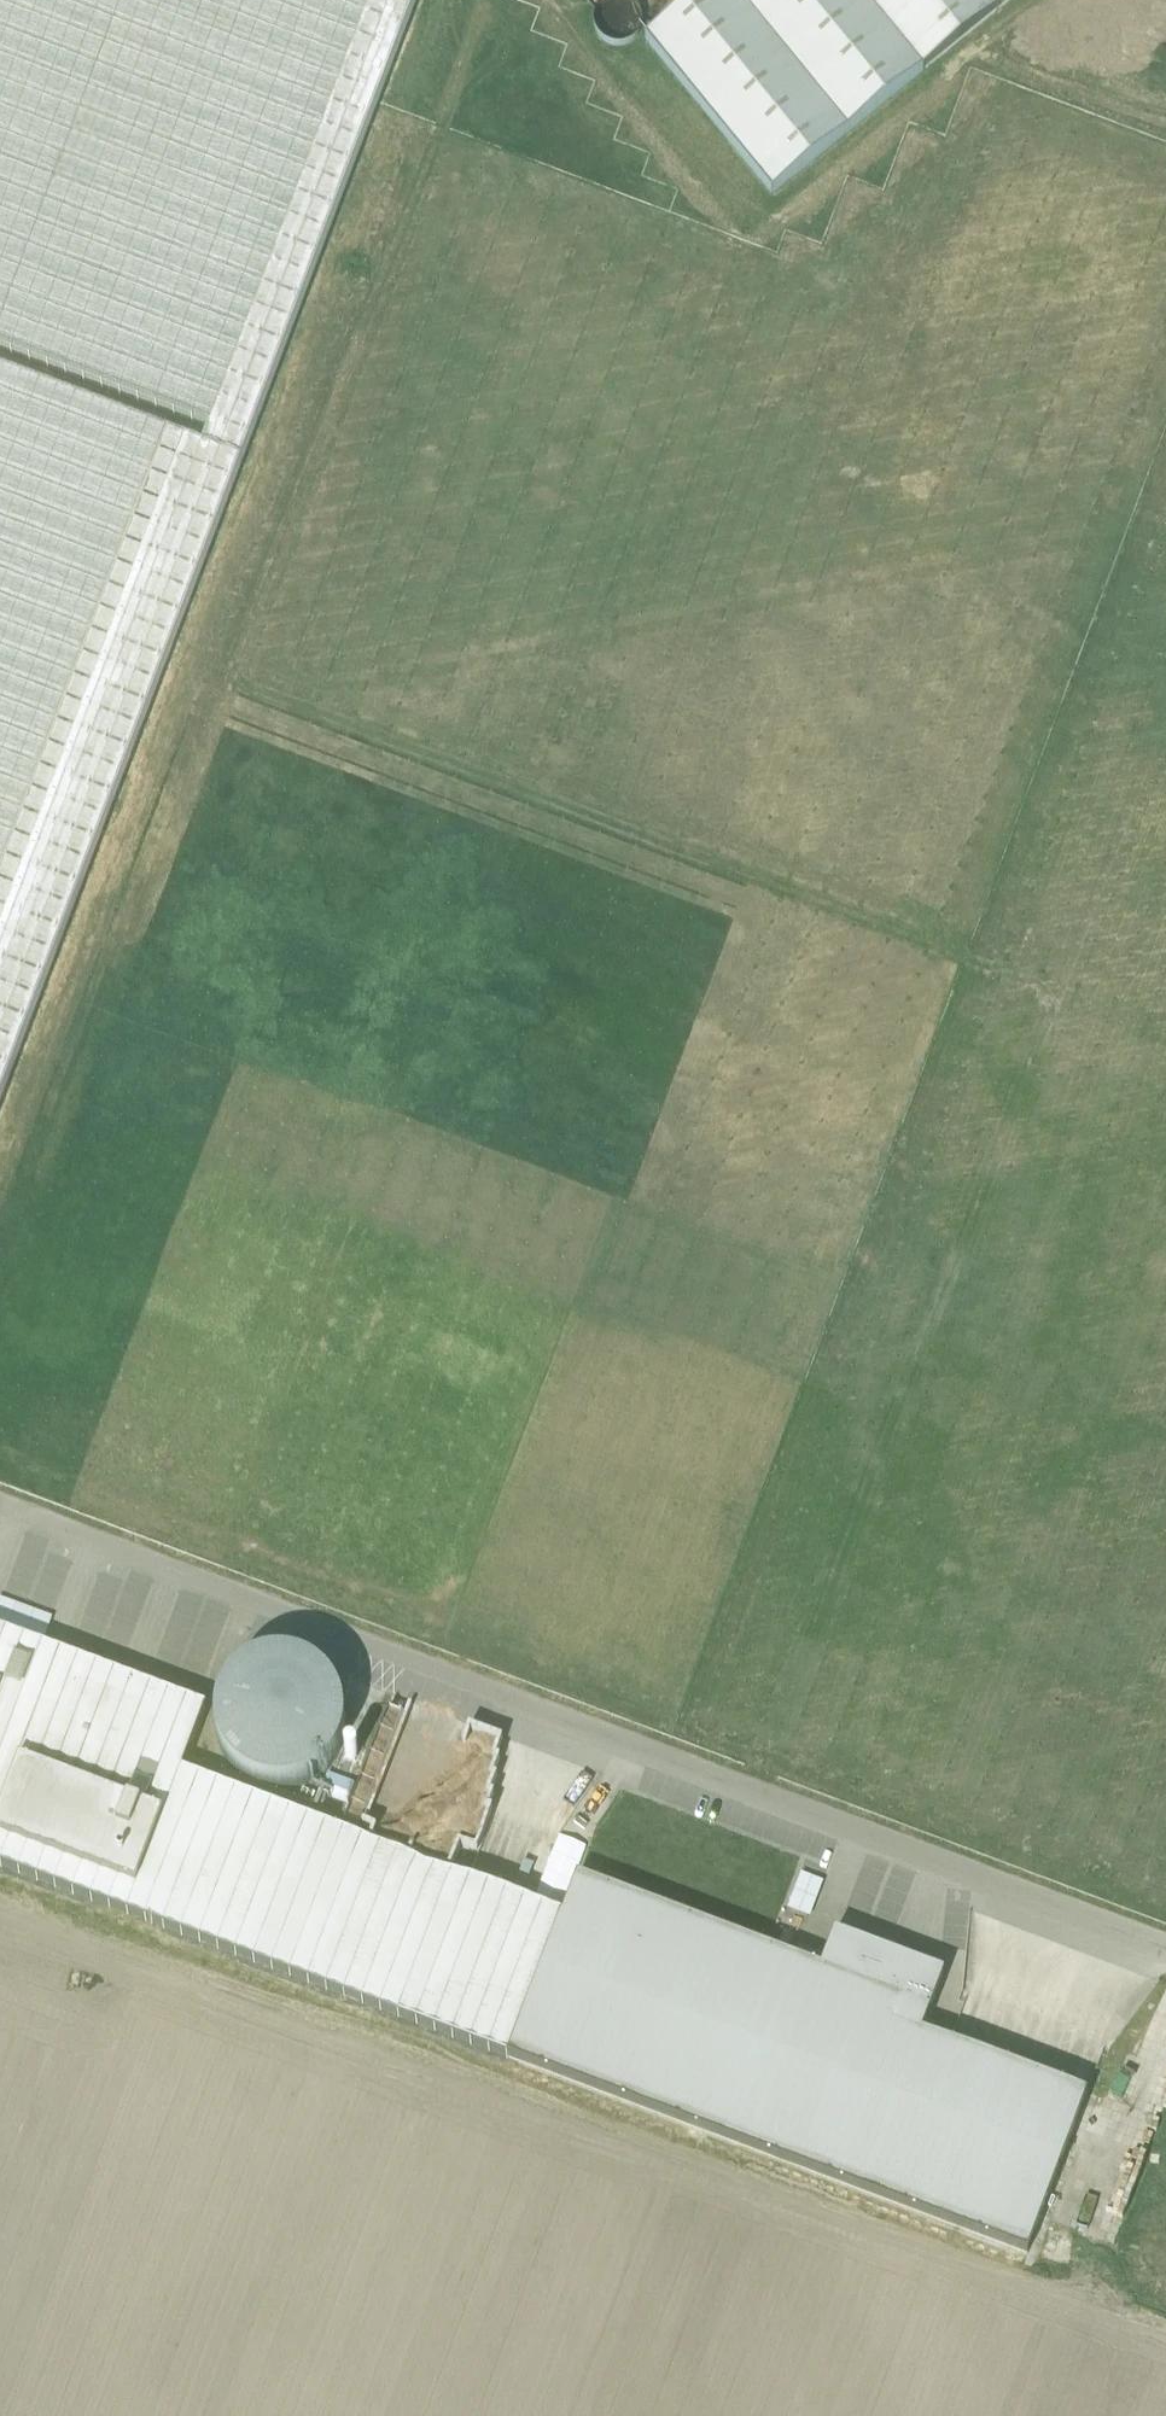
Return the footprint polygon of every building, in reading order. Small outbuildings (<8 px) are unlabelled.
[(241,464),(417,0),(0,0),(0,350),(210,429),(203,449),(241,464)] [(631,37),(757,193),(989,0),(677,0),(631,37)] [(241,464),(203,449),(0,372),(0,1102),(241,464)] [(1027,2255),(1087,2096),(923,2033),(945,1975),(834,1933),(821,1969),(578,1877),(563,1916),(183,1773),(207,1710),(0,1631),(0,1865),(1027,2255)] [(254,1694),(239,1694),(234,1707),(234,1730),(252,1771),(284,1785),(323,1784),(342,1776),(362,1728),(362,1708),(346,1670),(309,1655),(286,1655),(270,1662),(270,1667),(277,1684),(308,1696),(260,1697),(254,1694)] [(497,1777),(512,1738),(460,1719),(449,1748),(493,1763),(483,1789),(493,1793),(498,1777),(497,1777)]
